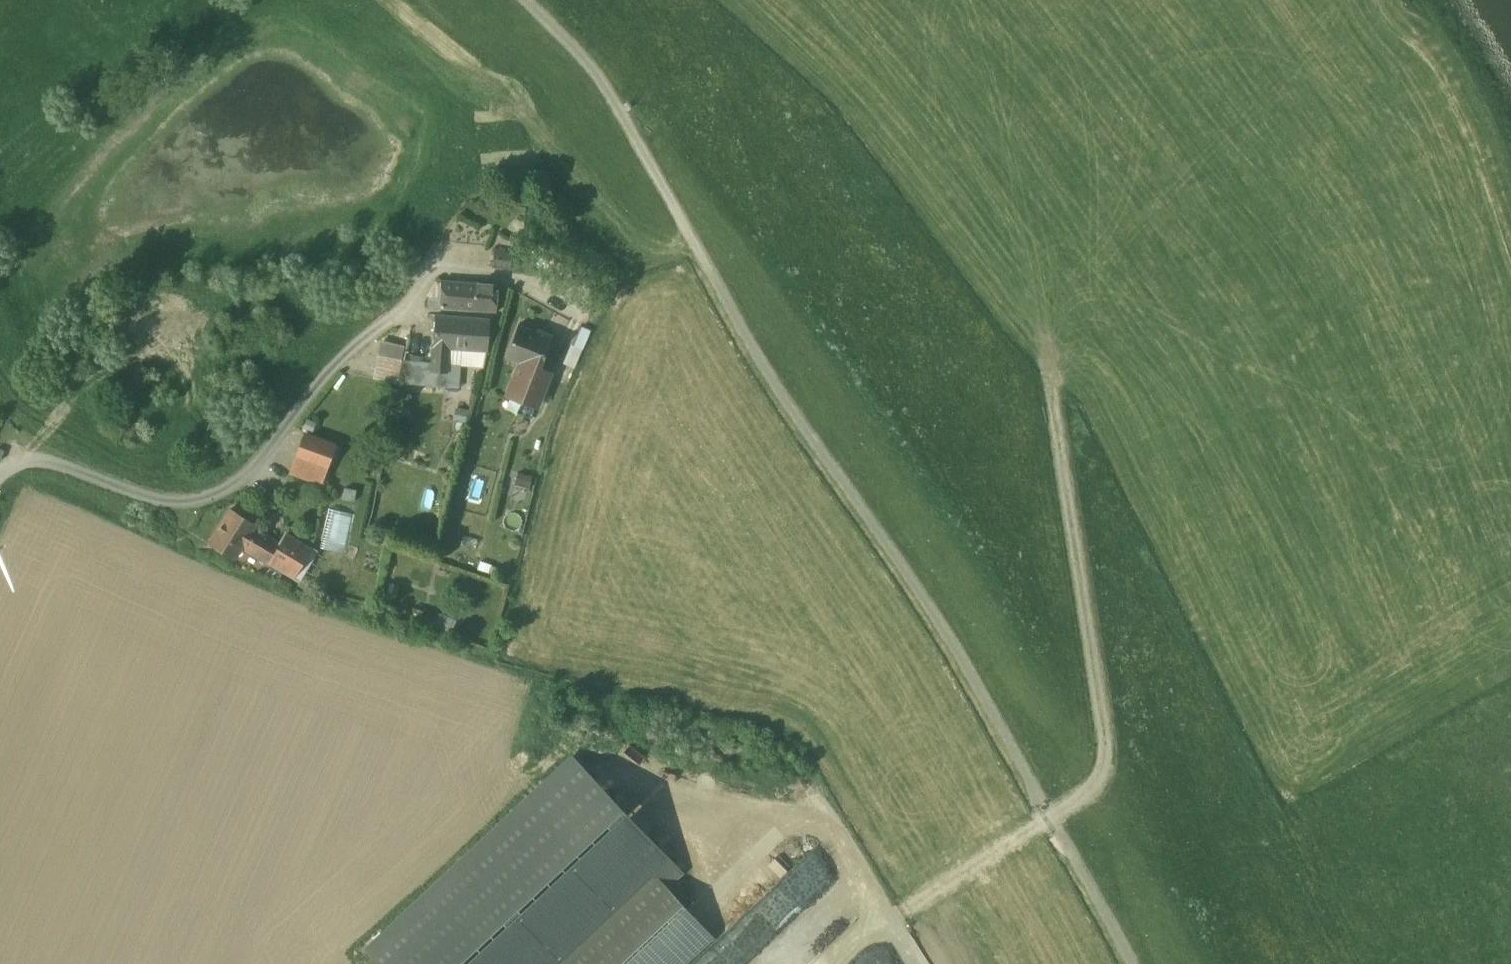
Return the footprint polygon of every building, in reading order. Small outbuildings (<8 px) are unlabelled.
[(499,284),(442,280),(441,297),(440,308),(497,312),(499,284)] [(441,297),(428,296),(428,308),(440,308),(441,297)] [(490,319),(436,315),(433,353),(432,363),(431,385),(452,387),(461,365),(484,367),(488,351),(490,319)] [(537,332),(519,324),(506,357),(507,357),(521,362),(540,369),(553,335),(538,329),(537,332)] [(582,326),(574,345),(583,349),(591,330),(582,326)] [(574,345),(572,344),(564,363),(575,368),(583,349),(574,345)] [(402,360),(379,355),(374,378),(397,384),(402,360)] [(432,363),(404,360),(401,373),(402,373),(401,383),(431,385),(432,363)] [(540,369),(521,362),(509,395),(537,406),(549,372),(540,369)] [(335,445),(305,434),(297,456),(327,467),(335,445)] [(327,467),(297,456),(292,472),(322,483),(327,467)] [(320,543),(343,549),(352,513),(328,507),(320,543)] [(257,525),(231,509),(210,542),(236,558),(243,547),(269,563),(270,562),(294,577),(311,549),(287,534),(281,544),(265,535),(266,534),(265,533),(264,535),(260,532),(260,530),(259,530),(259,531),(254,529),(257,525)] [(435,631),(451,636),(457,618),(442,613),(435,631)] [(685,873),(571,752),(364,946),(381,963),(684,963),(713,937),(668,889),(685,873)]
